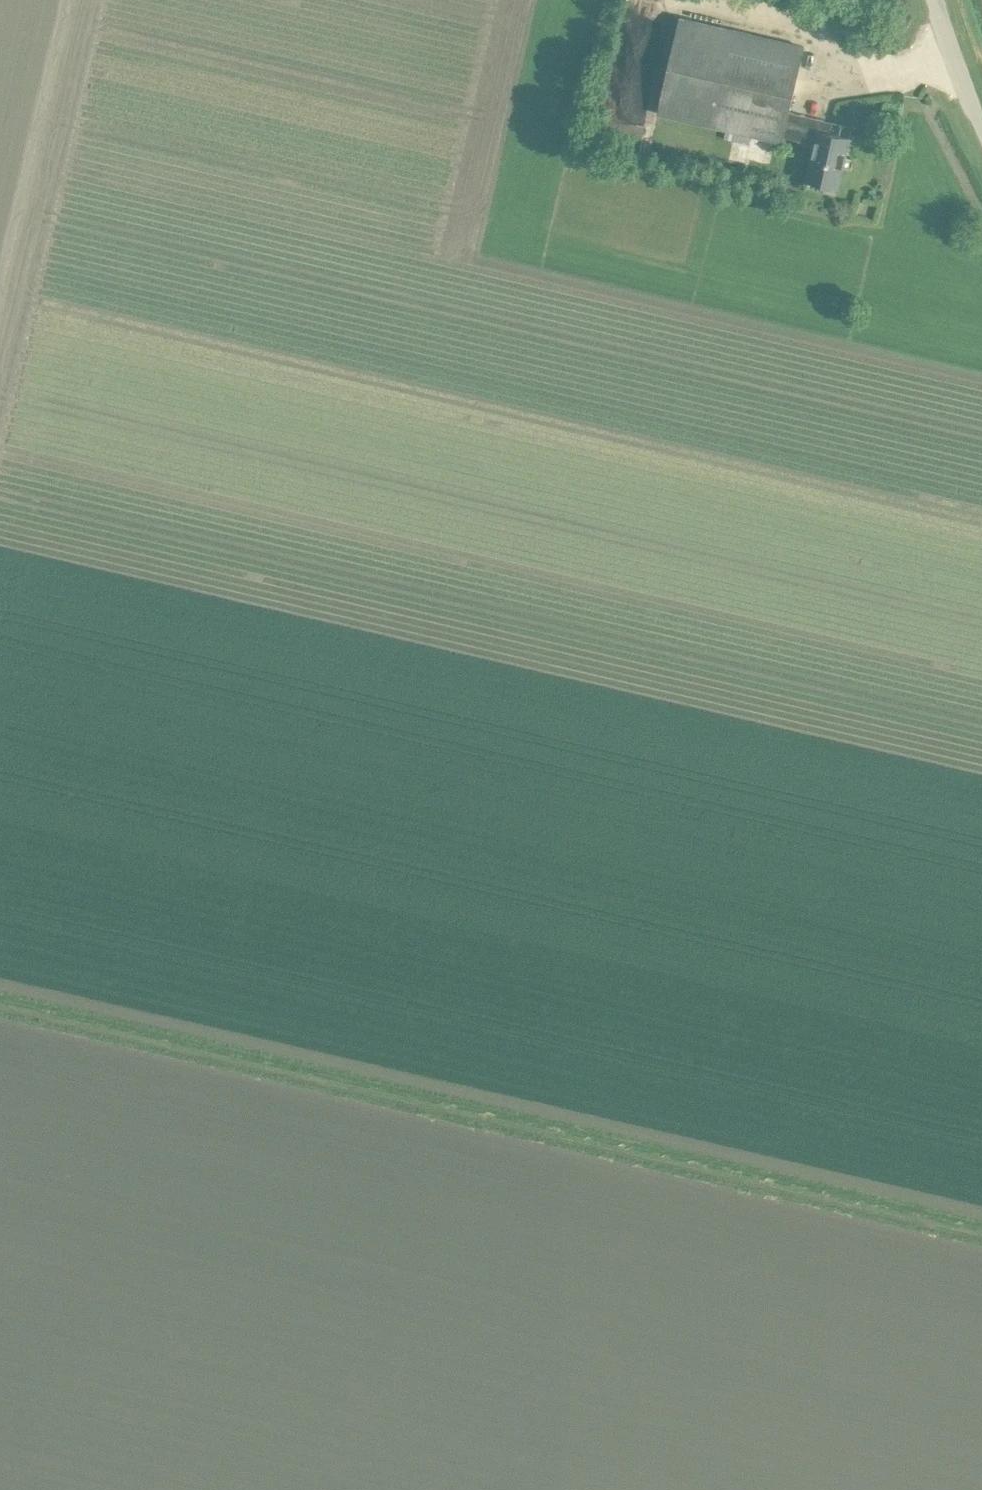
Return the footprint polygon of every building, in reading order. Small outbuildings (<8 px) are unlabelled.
[(782,142),(783,136),(804,46),(679,17),(657,113),(782,142)] [(849,137),(817,130),(806,179),(838,187),(849,137)]
